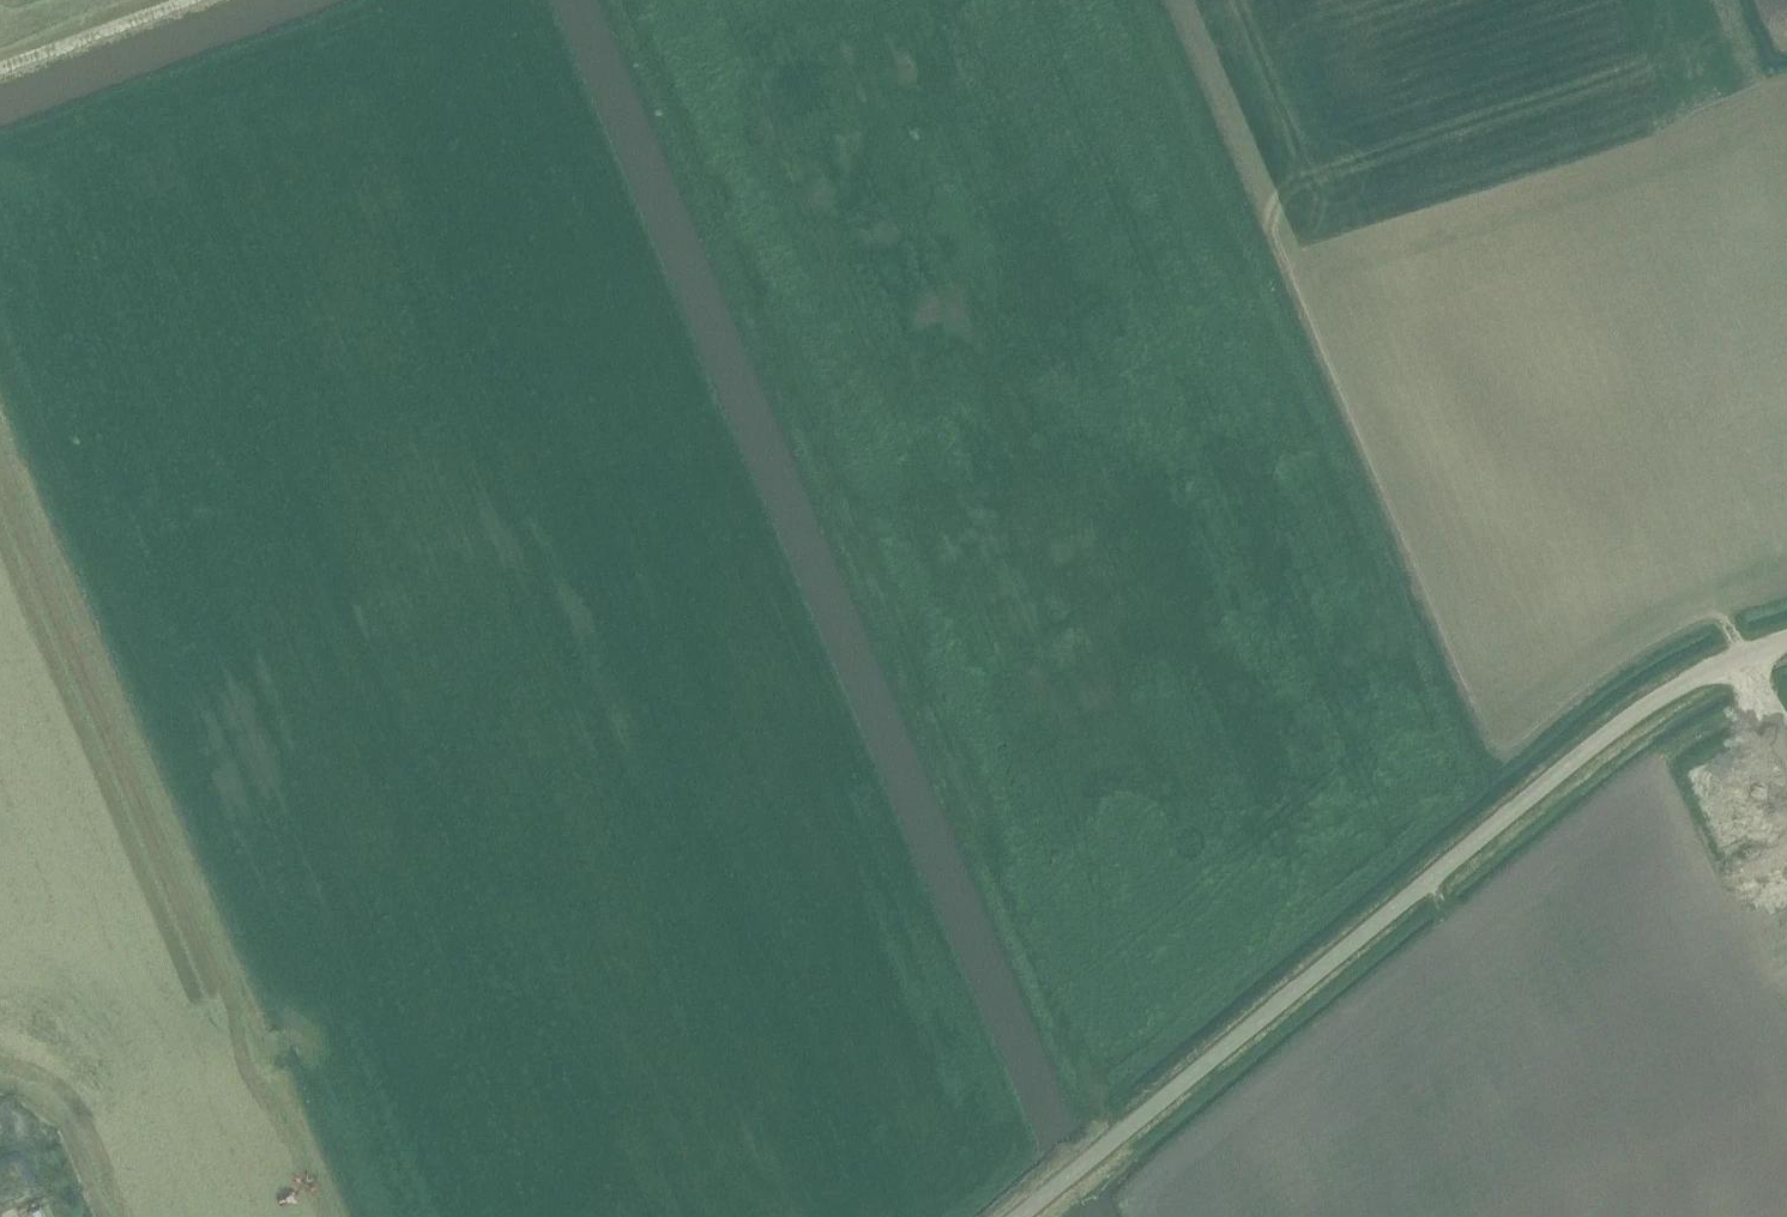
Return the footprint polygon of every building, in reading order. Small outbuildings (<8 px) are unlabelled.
[(34,1150),(15,1154),(20,1175),(39,1171),(34,1150)] [(46,1196),(40,1178),(27,1182),(32,1200),(46,1196)]
